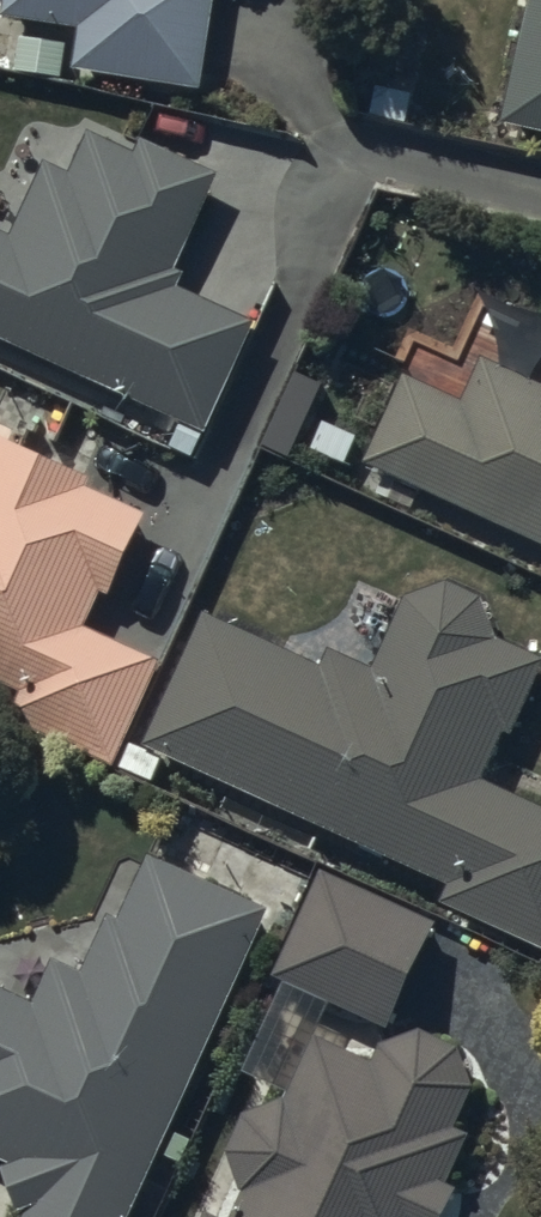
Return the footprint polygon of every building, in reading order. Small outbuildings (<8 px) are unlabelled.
[(0,23),(0,30),(73,41),(67,84),(197,104),(214,0),(4,0),(0,23)] [(504,132),(540,141),(540,0),(535,0),(504,132)] [(205,446),(257,334),(177,297),(181,287),(171,282),(214,189),(141,155),(137,164),(89,142),(71,182),(44,170),(10,243),(0,238),(0,352),(205,446)] [(367,474),(540,555),(540,396),(484,369),(463,415),(407,389),(367,474)] [(22,703),(10,728),(113,774),(158,675),(82,641),(99,601),(109,606),(146,523),(88,497),(91,489),(0,448),(0,694),(22,703)] [(142,757),(450,898),(442,914),(540,959),(540,821),(483,794),(505,747),(511,750),(540,685),(540,671),(497,650),(482,610),(445,593),(405,608),(371,682),(329,663),(322,677),(203,623),(142,757)] [(265,921),(147,866),(116,933),(109,925),(80,985),(55,972),(32,1019),(0,1003),(0,1171),(7,1174),(18,1216),(127,1216),(265,921)] [(322,883),(272,987),(388,1042),(438,938),(322,883)] [(454,1202),(445,1198),(473,1146),(454,1141),(473,1097),(457,1059),(419,1041),(380,1058),(374,1075),(314,1047),(287,1109),(246,1124),(226,1166),(243,1205),(238,1216),(449,1216),(454,1202)]
